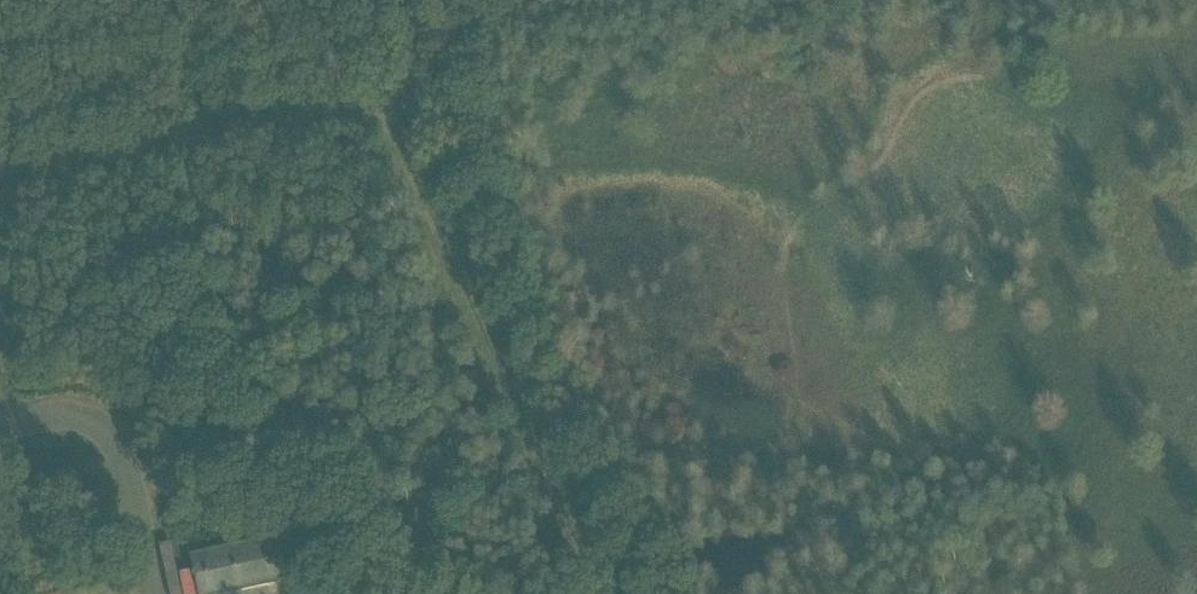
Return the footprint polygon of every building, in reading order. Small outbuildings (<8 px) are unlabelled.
[(313,577),(304,535),(193,559),(200,593),(237,593),(313,577)]
